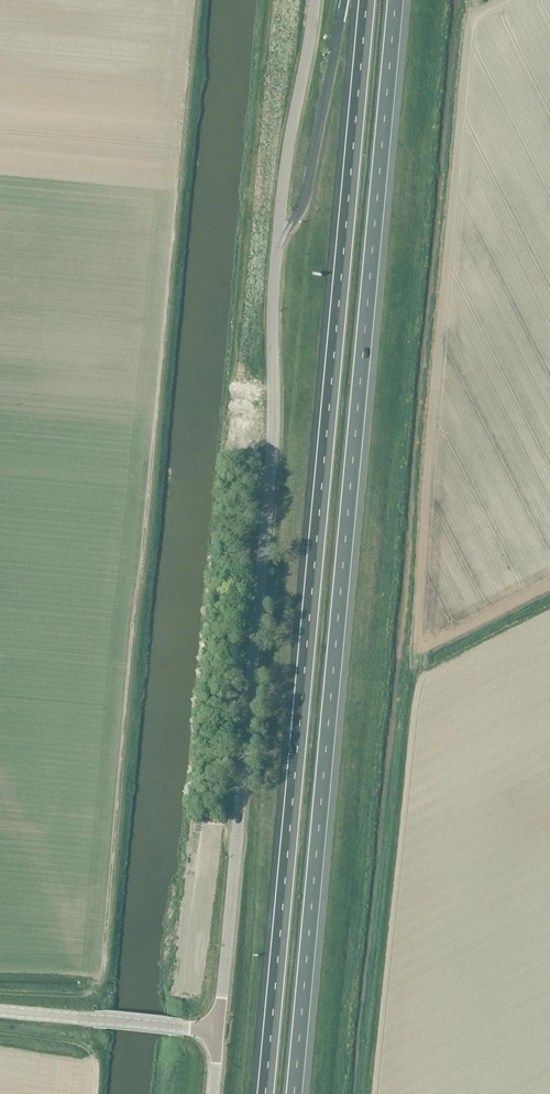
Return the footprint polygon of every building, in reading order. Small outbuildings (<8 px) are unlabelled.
[(172,973),(181,973),(181,965),(172,965),(172,973)] [(193,995),(194,988),(182,986),(181,993),(193,995)]
